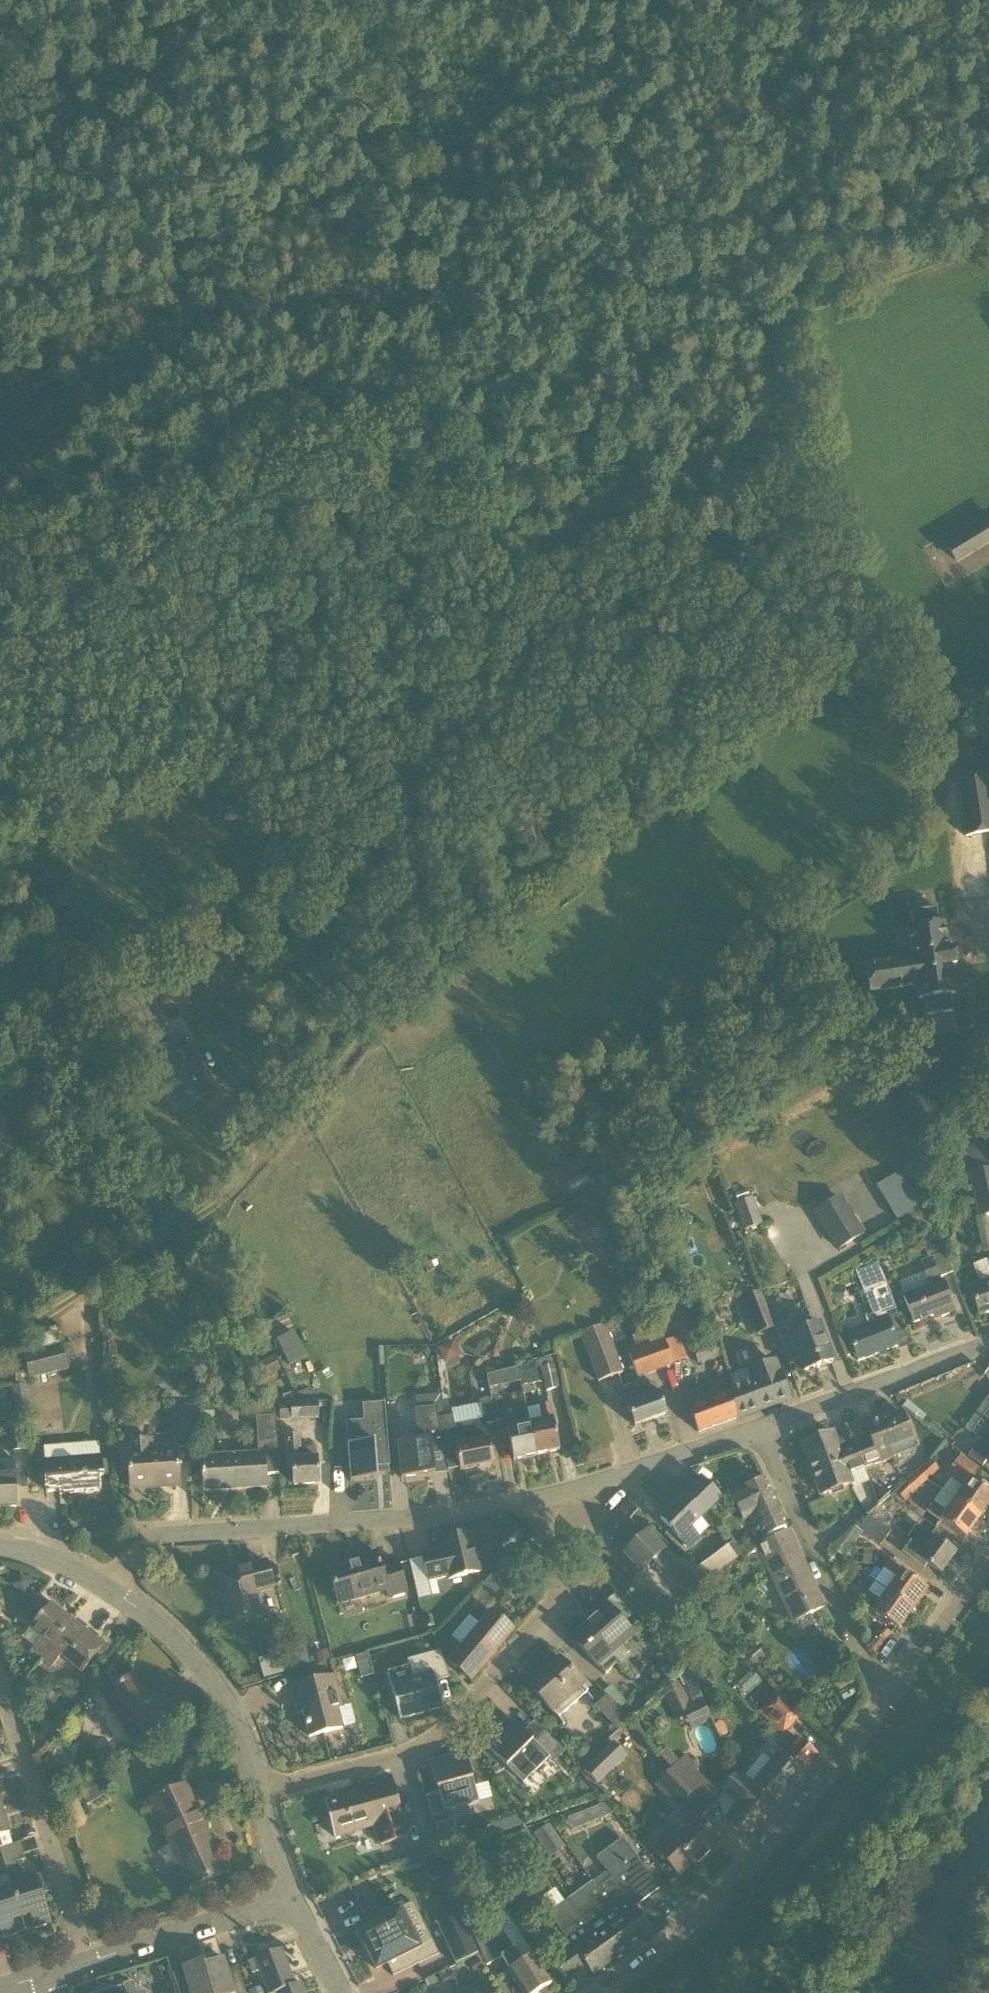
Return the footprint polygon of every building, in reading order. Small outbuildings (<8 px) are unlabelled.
[(988,542),(988,513),(942,541),(955,563),(988,542)] [(988,834),(988,782),(988,774),(955,779),(964,837),(988,834)] [(282,898),(289,909),(300,902),(292,890),(282,898)] [(940,924),(938,907),(910,912),(913,929),(908,930),(912,959),(866,966),(870,992),(916,985),(918,1000),(924,999),(926,1016),(952,1012),(949,995),(955,994),(951,967),(956,966),(954,950),(948,951),(944,924),(940,924)] [(179,1048),(174,1039),(155,1049),(162,1063),(165,1061),(187,1104),(216,1089),(191,1042),(179,1048)] [(988,1215),(988,1142),(963,1148),(978,1217),(988,1215)] [(874,1182),(891,1217),(917,1205),(900,1170),(874,1182)] [(836,1251),(864,1234),(841,1195),(813,1212),(836,1251)] [(737,1213),(756,1208),(753,1197),(734,1203),(737,1213)] [(564,1222),(573,1230),(586,1216),(577,1208),(564,1222)] [(935,1237),(922,1245),(929,1258),(943,1251),(935,1237)] [(924,1272),(925,1274),(929,1286),(914,1292),(903,1296),(914,1323),(940,1313),(942,1317),(954,1312),(942,1280),(941,1281),(940,1277),(952,1273),(945,1253),(932,1257),(936,1268),(924,1272)] [(988,1312),(988,1259),(973,1265),(980,1284),(970,1287),(980,1315),(988,1312)] [(858,1360),(898,1346),(885,1313),(896,1309),(878,1261),(856,1270),(873,1314),(865,1317),(867,1324),(848,1331),(858,1360)] [(746,1306),(759,1340),(776,1334),(764,1300),(746,1306)] [(641,1320),(629,1324),(634,1342),(637,1348),(650,1344),(648,1338),(647,1338),(644,1329),(641,1320)] [(795,1332),(791,1320),(774,1327),(788,1365),(799,1360),(804,1372),(832,1361),(818,1323),(795,1332)] [(598,1381),(623,1373),(606,1323),(581,1332),(598,1381)] [(293,1331),(276,1339),(289,1365),(306,1357),(293,1331)] [(453,1339),(437,1345),(443,1361),(459,1355),(453,1339)] [(722,1358),(717,1340),(693,1346),(698,1364),(722,1358)] [(651,1346),(659,1368),(673,1363),(664,1341),(651,1346)] [(63,1347),(62,1344),(23,1354),(28,1372),(30,1378),(69,1367),(63,1347)] [(659,1368),(651,1346),(650,1344),(637,1348),(628,1351),(637,1376),(644,1373),(659,1368)] [(273,1355),(257,1363),(263,1377),(280,1369),(273,1355)] [(529,1384),(539,1383),(534,1361),(519,1365),(522,1385),(529,1384)] [(731,1393),(728,1394),(738,1417),(788,1399),(774,1361),(749,1370),(752,1379),(729,1388),(731,1393)] [(554,1365),(541,1368),(545,1391),(558,1388),(554,1365)] [(500,1388),(498,1374),(486,1377),(488,1390),(500,1388)] [(658,1394),(653,1382),(635,1389),(634,1385),(621,1389),(634,1426),(667,1415),(659,1394),(658,1394)] [(29,1385),(15,1385),(12,1386),(13,1410),(13,1417),(6,1417),(7,1452),(24,1451),(22,1417),(32,1417),(29,1385)] [(698,1432),(738,1417),(728,1394),(690,1409),(698,1432)] [(291,1420),(319,1419),(318,1399),(290,1401),(279,1402),(280,1419),(291,1419),(291,1420)] [(487,1439),(484,1423),(494,1422),(491,1411),(489,1399),(479,1401),(484,1424),(470,1427),(469,1422),(454,1425),(452,1416),(438,1419),(444,1448),(455,1446),(460,1470),(493,1464),(488,1439),(487,1439)] [(350,1480),(377,1478),(377,1466),(390,1465),(386,1402),(363,1403),(364,1419),(346,1421),(350,1480)] [(180,1429),(197,1429),(196,1404),(179,1405),(180,1429)] [(536,1455),(559,1450),(550,1404),(527,1408),(530,1423),(536,1455)] [(214,1405),(201,1405),(201,1417),(201,1420),(215,1420),(214,1405)] [(434,1475),(433,1456),(446,1455),(444,1448),(438,1419),(437,1408),(417,1409),(419,1440),(399,1442),(401,1478),(434,1475)] [(972,1432),(981,1439),(968,1457),(982,1466),(985,1461),(988,1464),(988,1408),(972,1432)] [(536,1455),(530,1423),(516,1425),(513,1411),(504,1413),(513,1460),(536,1455)] [(864,1467),(892,1457),(914,1449),(900,1412),(878,1421),(876,1417),(863,1421),(870,1439),(855,1445),(864,1467)] [(279,1474),(277,1439),(275,1416),(256,1417),(258,1453),(202,1456),(202,1476),(204,1476),(205,1488),(234,1486),(234,1489),(266,1487),(266,1475),(279,1474)] [(301,1448),(300,1433),(285,1434),(288,1468),(290,1469),(291,1485),(318,1483),(316,1458),(316,1447),(301,1448)] [(847,1473),(864,1467),(855,1445),(839,1450),(832,1433),(802,1444),(821,1494),(851,1483),(847,1473)] [(153,1450),(152,1438),(127,1440),(131,1488),(179,1485),(176,1448),(153,1450)] [(980,1517),(988,1505),(988,1492),(972,1479),(980,1469),(961,1455),(953,1465),(970,1478),(955,1499),(980,1517)] [(101,1456),(100,1456),(43,1461),(46,1491),(59,1490),(60,1494),(100,1491),(99,1476),(103,1476),(101,1456)] [(16,1506),(15,1474),(14,1474),(14,1462),(0,1462),(0,1506),(16,1506)] [(904,1500),(914,1490),(927,1479),(920,1470),(896,1491),(904,1500)] [(765,1537),(786,1527),(764,1478),(742,1489),(732,1494),(744,1519),(754,1514),(765,1537)] [(689,1548),(699,1539),(690,1529),(720,1499),(700,1480),(660,1518),(689,1548)] [(980,1517),(955,1499),(946,1511),(932,1501),(926,1510),(965,1539),(980,1517)] [(879,1545),(890,1530),(867,1514),(858,1529),(854,1526),(853,1527),(861,1532),(861,1531),(879,1545)] [(511,1523),(492,1544),(501,1552),(520,1530),(511,1523)] [(940,1573),(954,1553),(917,1525),(908,1537),(911,1539),(902,1550),(924,1566),(926,1563),(940,1573)] [(843,1556),(861,1532),(853,1527),(831,1546),(843,1556)] [(678,1563),(647,1531),(624,1553),(642,1571),(652,1561),(688,1599),(704,1585),(680,1561),(678,1563)] [(449,1578),(480,1571),(471,1532),(440,1539),(442,1550),(422,1555),(428,1581),(448,1576),(449,1578)] [(792,1621),(823,1607),(789,1532),(757,1546),(792,1621)] [(727,1545),(699,1567),(708,1580),(737,1559),(727,1545)] [(508,1580),(527,1560),(515,1547),(495,1567),(497,1569),(508,1580)] [(381,1565),(377,1553),(328,1567),(339,1604),(386,1590),(388,1597),(406,1592),(397,1560),(381,1565)] [(228,1623),(247,1618),(263,1614),(257,1591),(273,1587),(271,1581),(266,1562),(216,1574),(228,1623)] [(901,1572),(888,1563),(882,1572),(894,1581),(887,1591),(912,1610),(928,1590),(902,1571),(901,1572)] [(497,1569),(482,1584),(493,1594),(508,1580),(497,1569)] [(912,1610),(887,1591),(880,1601),(867,1592),(861,1601),(873,1610),(872,1611),(898,1630),(912,1610)] [(640,1620),(657,1606),(646,1593),(630,1607),(640,1620)] [(48,1605),(35,1594),(17,1617),(29,1627),(28,1629),(40,1638),(30,1650),(40,1658),(72,1619),(51,1602),(48,1605)] [(604,1674),(630,1652),(623,1644),(634,1635),(605,1602),(593,1613),(596,1616),(572,1637),(604,1674)] [(513,1630),(502,1620),(489,1609),(447,1661),(471,1681),(513,1630)] [(81,1672),(103,1645),(72,1619),(40,1658),(51,1667),(60,1655),(81,1672)] [(678,1644),(666,1653),(679,1670),(691,1661),(678,1644)] [(301,1646),(255,1658),(259,1677),(306,1665),(301,1646)] [(752,1647),(742,1655),(753,1668),(763,1660),(752,1647)] [(327,1649),(315,1653),(318,1664),(330,1661),(327,1649)] [(368,1652),(355,1656),(361,1680),(374,1676),(368,1652)] [(583,1685),(559,1659),(541,1675),(538,1672),(526,1683),(552,1712),(583,1685)] [(678,1725),(686,1722),(691,1731),(712,1721),(700,1697),(701,1696),(689,1670),(680,1674),(693,1701),(691,1702),(685,1688),(681,1689),(678,1683),(671,1687),(670,1685),(661,1689),(678,1725)] [(44,1673),(29,1691),(32,1693),(42,1702),(58,1684),(44,1673)] [(390,1685),(399,1720),(442,1708),(434,1674),(390,1685)] [(148,1701),(132,1676),(104,1695),(129,1735),(163,1713),(153,1698),(148,1701)] [(342,1707),(334,1676),(291,1687),(296,1704),(301,1703),(309,1736),(342,1728),(337,1709),(342,1707)] [(627,1721),(628,1720),(635,1713),(626,1704),(627,1703),(611,1685),(602,1693),(605,1696),(627,1721)] [(783,1732),(801,1714),(779,1692),(760,1711),(783,1732)] [(617,1730),(627,1721),(605,1696),(594,1707),(617,1730)] [(528,1737),(528,1736),(509,1720),(486,1748),(493,1754),(506,1764),(516,1752),(535,1767),(546,1753),(528,1737)] [(802,1774),(819,1755),(796,1736),(783,1751),(779,1756),(754,1785),(737,1771),(735,1773),(776,1806),(803,1775),(802,1774)] [(574,1747),(573,1754),(578,1759),(585,1759),(589,1755),(590,1748),(585,1743),(578,1743),(574,1747)] [(670,1770),(669,1771),(691,1794),(704,1783),(682,1760),(677,1764),(666,1753),(660,1759),(670,1770)] [(463,1755),(429,1764),(436,1788),(437,1788),(443,1812),(461,1807),(454,1783),(470,1779),(463,1755)] [(593,1756),(581,1765),(589,1774),(601,1764),(593,1756)] [(691,1794),(669,1771),(654,1785),(677,1808),(691,1794)] [(719,1791),(722,1793),(736,1805),(724,1819),(748,1840),(776,1806),(735,1773),(719,1791)] [(98,1775),(76,1786),(85,1802),(106,1792),(98,1775)] [(382,1845),(410,1836),(404,1816),(392,1775),(379,1779),(380,1784),(324,1800),(334,1837),(376,1825),(382,1845)] [(225,1872),(205,1828),(186,1784),(150,1800),(182,1869),(190,1888),(225,1872)] [(602,1803),(588,1809),(593,1821),(607,1816),(602,1803)] [(13,1845),(9,1833),(2,1809),(0,1809),(0,1849),(13,1845)] [(699,1821),(696,1818),(694,1821),(679,1835),(672,1827),(652,1847),(679,1874),(691,1862),(695,1867),(720,1843),(699,1821)] [(453,1819),(436,1824),(439,1837),(457,1832),(453,1819)] [(549,1825),(534,1835),(549,1857),(564,1847),(549,1825)] [(528,1829),(512,1836),(518,1848),(533,1840),(528,1829)] [(596,1857),(607,1871),(595,1879),(640,1940),(653,1931),(635,1906),(659,1889),(622,1838),(596,1857)] [(23,1855),(24,1855),(24,1854),(20,1842),(13,1845),(0,1849),(6,1868),(17,1865),(16,1862),(25,1859),(23,1855)] [(440,1857),(422,1861),(432,1881),(448,1874),(440,1857)] [(26,1931),(50,1923),(36,1879),(12,1887),(26,1931)] [(597,1889),(592,1893),(574,1906),(613,1960),(640,1940),(595,1879),(592,1882),(597,1889)] [(1,1939),(26,1931),(12,1887),(0,1891),(0,1935),(1,1939)] [(335,1906),(346,1901),(350,1911),(359,1907),(350,1887),(331,1896),(335,1906)] [(366,1916),(380,1909),(375,1898),(361,1905),(366,1916)] [(613,1960),(574,1906),(569,1899),(548,1913),(572,1947),(564,1953),(578,1971),(586,1965),(593,1975),(613,1960)] [(439,1955),(432,1940),(418,1946),(401,1910),(358,1930),(376,1969),(387,1964),(393,1976),(439,1955)] [(477,1953),(459,1914),(437,1924),(455,1964),(477,1953)] [(493,1916),(472,1930),(488,1964),(501,1956),(524,1992),(537,1992),(538,1992),(541,1992),(546,1990),(547,1987),(550,1985),(531,1955),(522,1961),(502,1929),(493,1916)] [(281,1949),(248,1961),(252,1973),(260,1970),(269,1992),(271,1992),(294,1984),(281,1949)] [(224,1958),(204,1964),(203,1960),(212,1992),(246,1992),(238,1966),(227,1970),(224,1958)] [(203,1960),(182,1966),(183,1970),(172,1973),(178,1992),(212,1992),(203,1960)] [(458,1988),(461,1992),(491,1992),(483,1979),(469,1988),(466,1983),(458,1988)] [(300,1982),(294,1984),(271,1992),(275,1992),(276,1992),(277,1992),(304,1992),(300,1982)] [(133,1984),(95,1992),(135,1992),(133,1984)]
